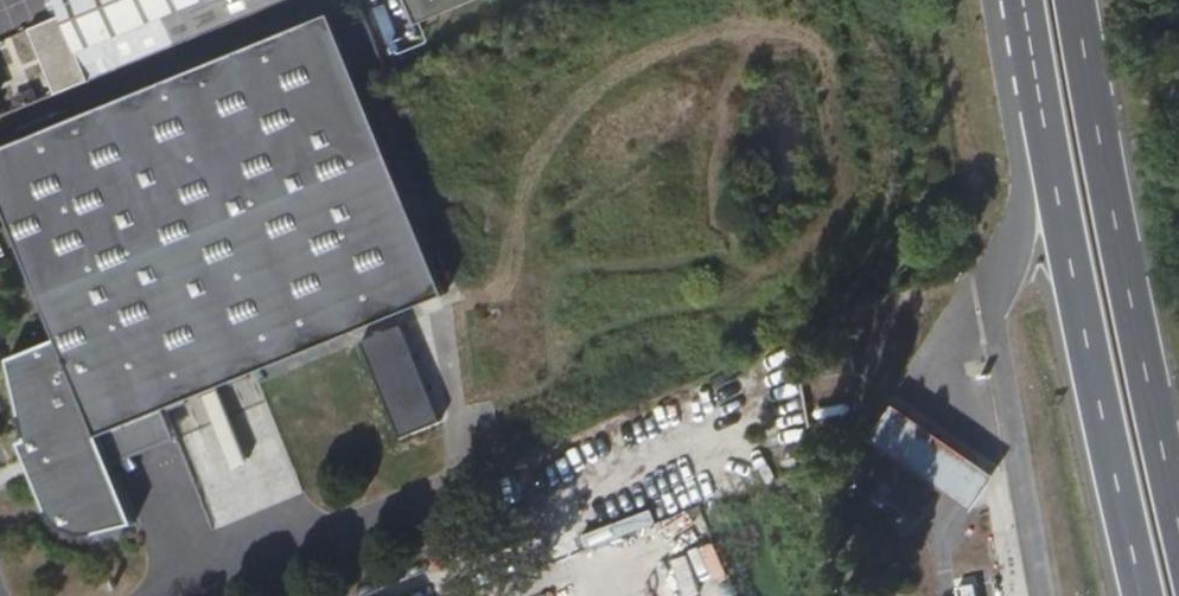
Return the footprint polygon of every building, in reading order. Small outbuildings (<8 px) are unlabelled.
[(62,11),(27,26),(55,95),(286,0),(57,0),(62,11)] [(415,25),(474,0),(405,0),(415,25)] [(97,546),(133,531),(110,472),(99,444),(164,418),(447,307),(363,92),(332,13),(0,147),(0,193),(59,337),(9,357),(40,434),(34,437),(42,453),(68,502),(68,503),(69,504),(69,505),(70,506),(70,507),(70,508),(71,508),(71,509),(71,510),(72,510),(72,511),(72,512),(73,512),(73,513),(74,514),(74,515),(75,516),(75,517),(76,518),(76,519),(77,520),(77,521),(78,521),(78,522),(78,523),(79,523),(79,524),(80,524),(80,525),(80,526),(81,526),(81,527),(82,528),(83,529),(83,530),(84,530),(84,531),(85,532),(86,533),(86,534),(87,534),(87,535),(88,536),(89,536),(89,537),(90,538),(90,539),(91,539),(91,540),(92,540),(92,541),(93,542),(94,543),(95,544),(95,545),(96,545),(97,546)] [(399,328),(360,344),(398,437),(436,422),(399,328)] [(1000,473),(895,402),(869,441),(972,514),(1000,473)] [(164,418),(99,444),(110,472),(176,446),(164,418)] [(931,590),(933,595),(978,595),(976,585),(961,588),(960,584),(950,586),(939,588),(931,590)]
